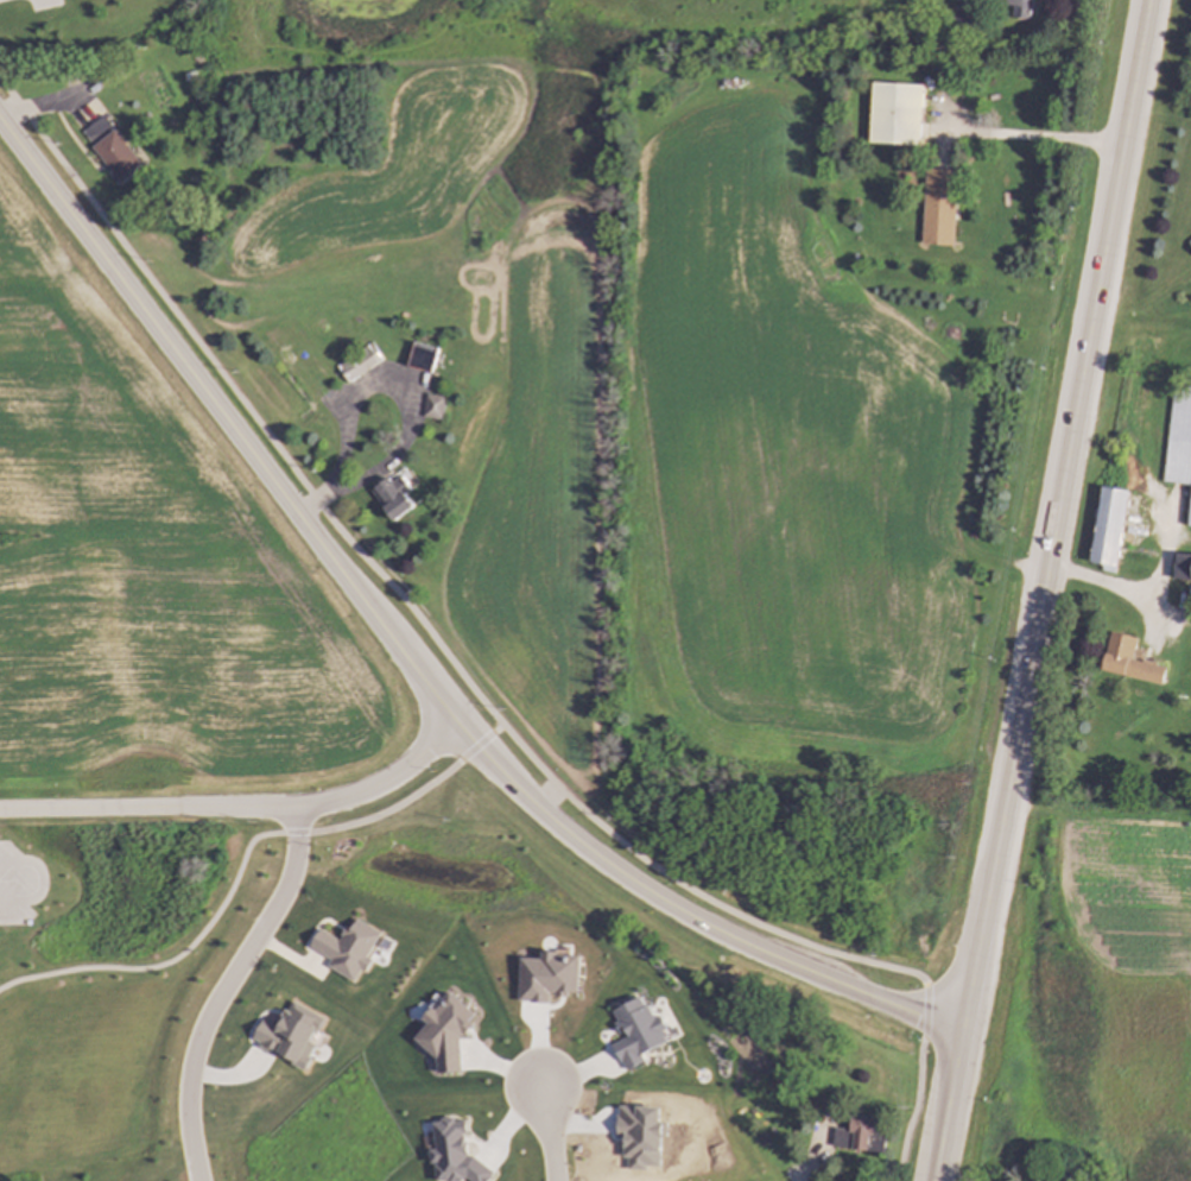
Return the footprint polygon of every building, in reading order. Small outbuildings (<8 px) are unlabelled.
[(1006,7),(1011,7),(1010,18),(1032,20),(1033,0),(1006,0),(1006,7)] [(921,145),(923,85),(872,83),(870,144),(921,145)] [(92,148),(118,180),(141,162),(115,129),(92,148)] [(957,171),(925,170),(923,245),(955,246),(957,171)] [(432,372),(439,349),(415,343),(409,366),(432,372)] [(337,363),(346,382),(383,362),(374,344),(337,363)] [(1190,485),(1190,386),(1173,384),(1164,482),(1190,485)] [(442,421),(447,398),(427,394),(423,417),(442,421)] [(411,489),(403,476),(393,482),(390,478),(374,488),(394,521),(415,508),(405,493),(411,489)] [(1130,491),(1103,487),(1091,563),(1104,565),(1103,571),(1117,573),(1130,491)] [(1190,581),(1190,554),(1177,553),(1174,580),(1190,581)] [(1164,684),(1167,666),(1134,659),(1138,638),(1111,632),(1102,671),(1164,684)] [(320,929),(309,950),(331,962),(328,968),(356,982),(362,971),(367,973),(374,960),(369,958),(382,933),(357,920),(350,933),(346,931),(341,940),(320,929)] [(522,958),(520,1003),(551,1004),(552,995),(580,996),(581,955),(542,953),(542,959),(522,958)] [(483,1020),(450,992),(440,1005),(438,1003),(424,1021),(429,1025),(416,1040),(446,1065),(483,1020)] [(613,1011),(625,1037),(613,1043),(624,1067),(645,1057),(644,1055),(669,1043),(664,1032),(669,1030),(663,1016),(655,1020),(644,997),(613,1011)] [(325,1018),(293,1002),(280,1028),(265,1020),(254,1041),(300,1064),(305,1054),(311,1057),(317,1045),(313,1044),(325,1018)] [(850,1133),(835,1132),(833,1151),(885,1156),(886,1137),(874,1136),(875,1122),(851,1119),(850,1133)]
